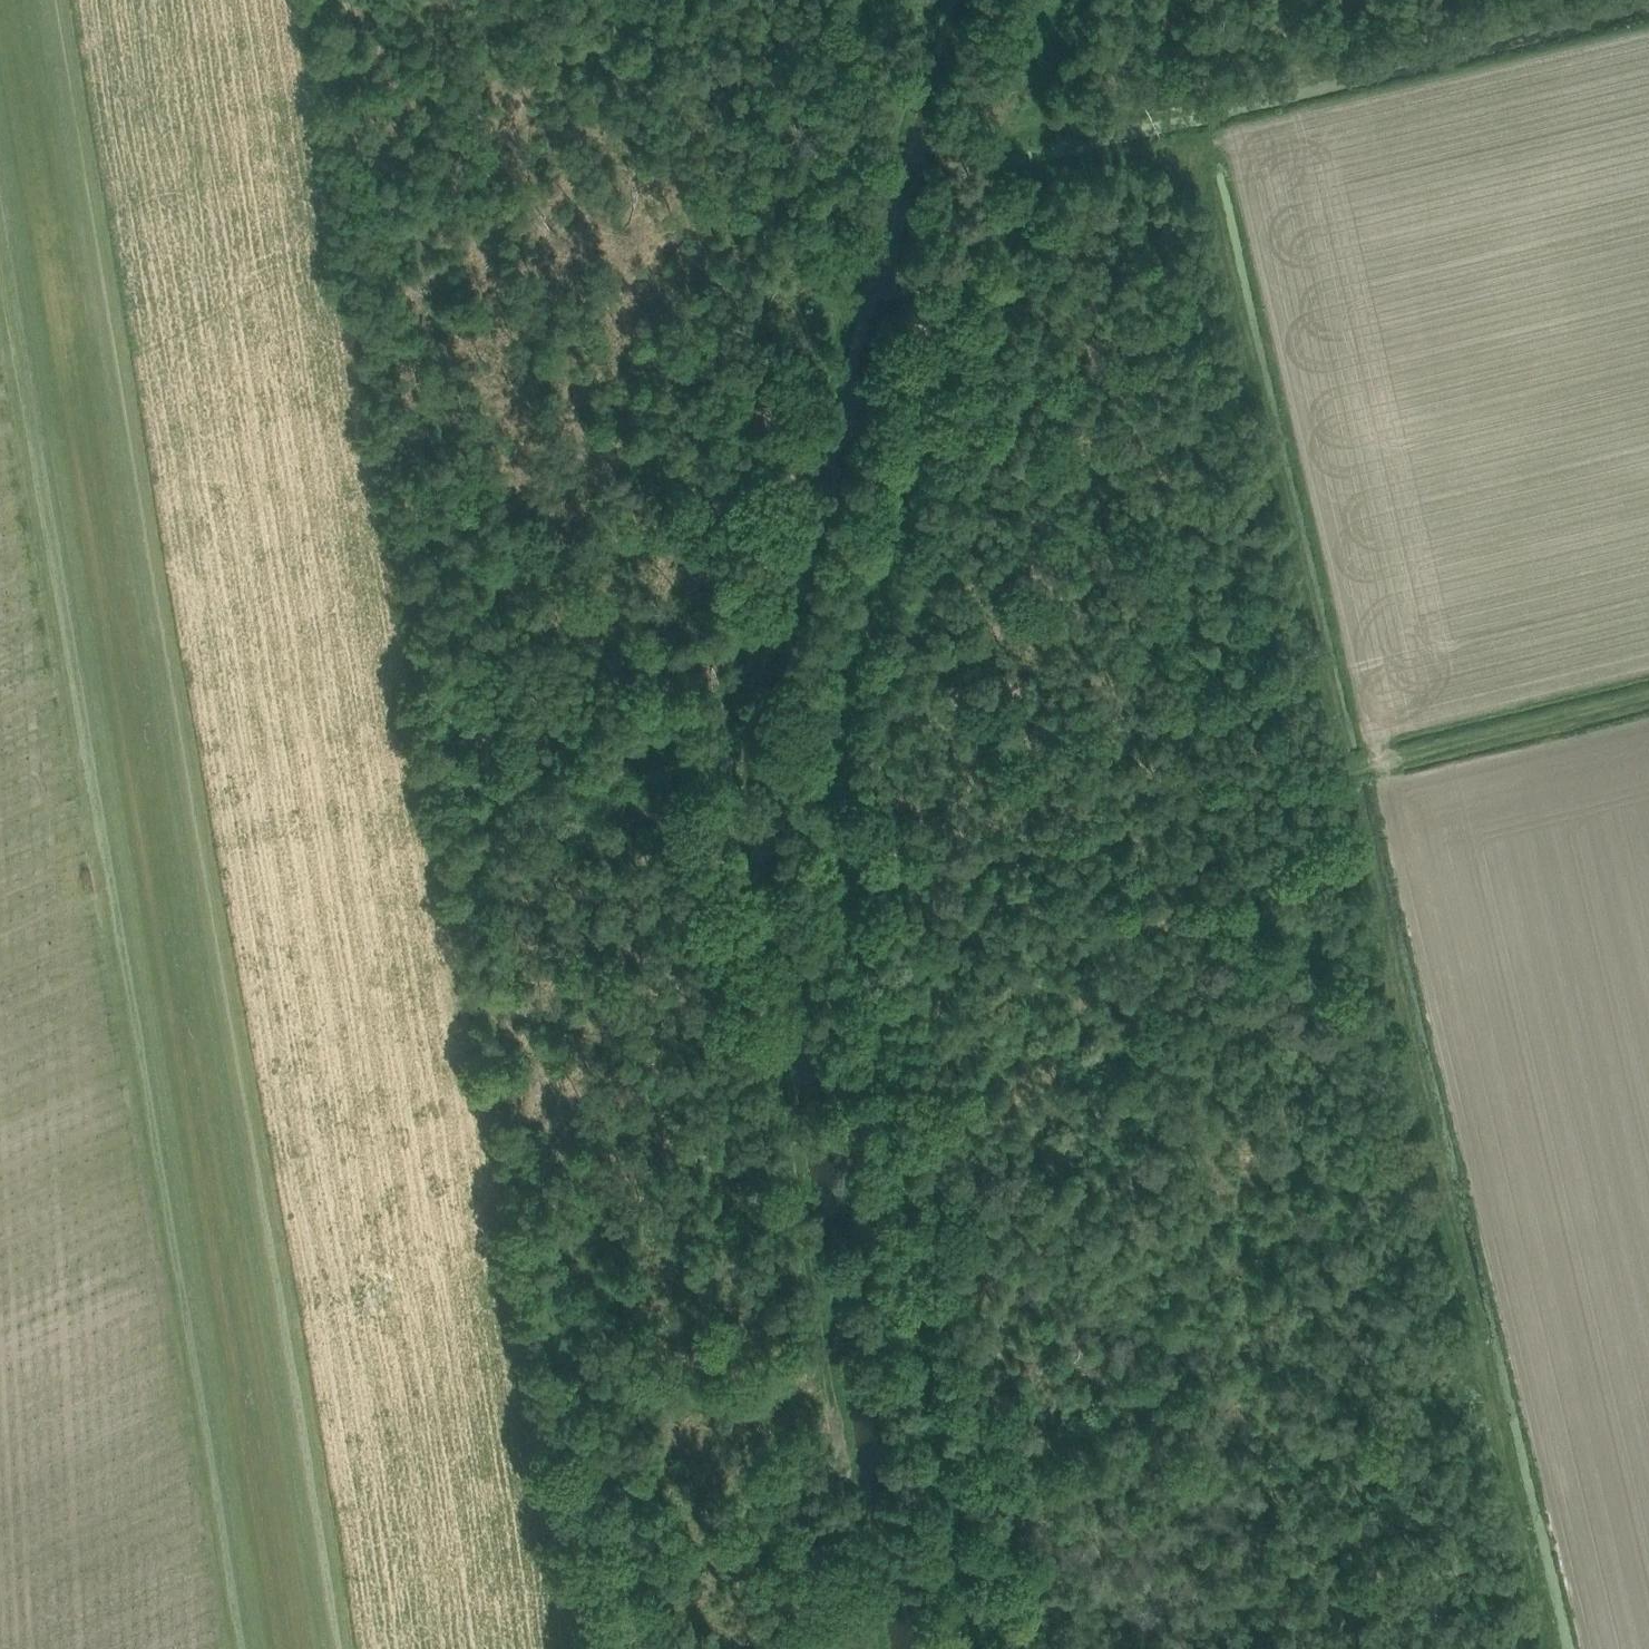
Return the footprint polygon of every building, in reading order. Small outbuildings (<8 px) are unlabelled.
[(724,749),(720,749),(720,773),(725,773),(735,766),(735,755),(724,749)]
